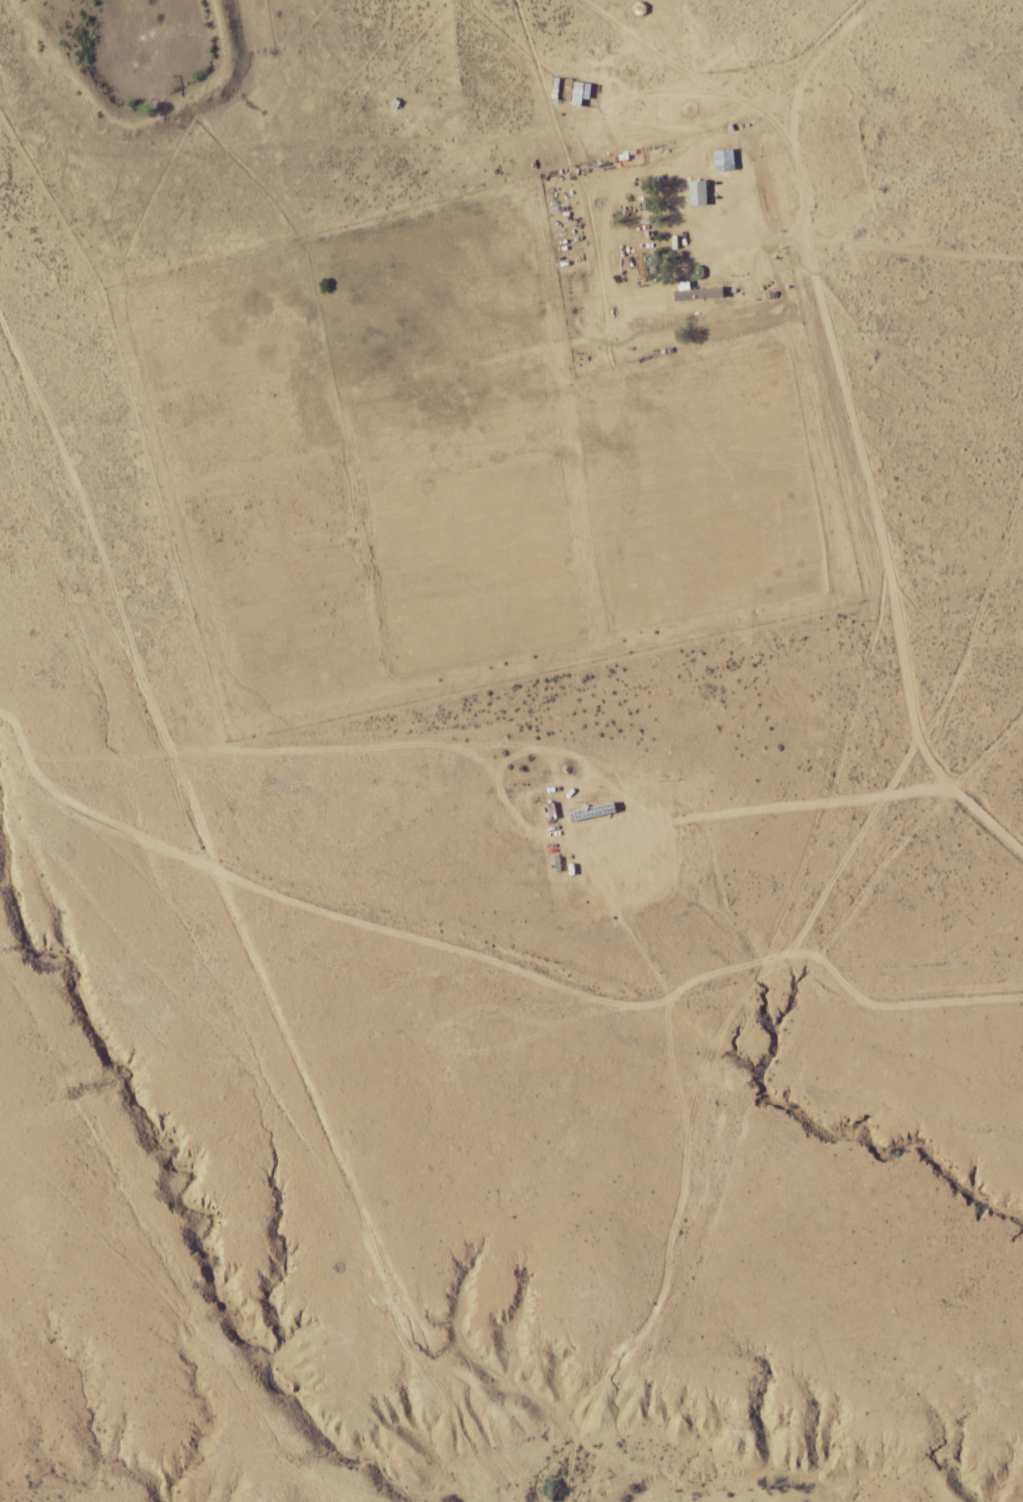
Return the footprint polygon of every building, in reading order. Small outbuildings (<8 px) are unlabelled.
[(713,171),(733,171),(733,150),(713,150),(713,171)] [(705,205),(705,179),(687,180),(687,205),(705,205)] [(672,288),(672,299),(722,299),(722,288),(672,288)]
